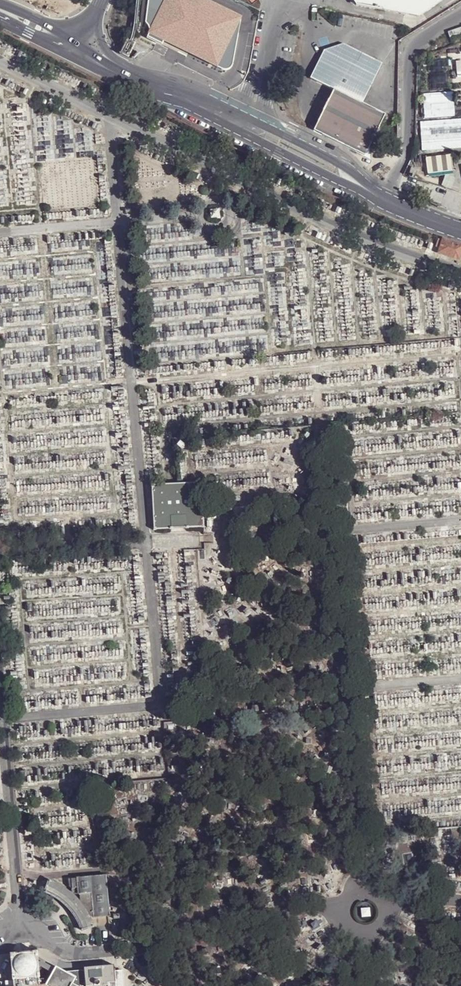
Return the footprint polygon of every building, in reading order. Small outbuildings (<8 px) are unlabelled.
[(146,22),(150,29),(146,35),(163,43),(165,40),(218,66),(224,68),(228,68),(232,65),(234,60),(241,17),(207,0),(148,0),(146,22)] [(419,16),(442,0),(354,0),(357,4),(419,16)] [(460,38),(460,31),(448,35),(450,41),(460,38)] [(334,90),(314,131),(367,157),(388,116),(363,104),(383,63),(343,43),(324,50),(310,78),(334,90)] [(452,93),(423,94),(423,119),(454,117),(452,93)] [(421,136),(460,133),(460,119),(420,123),(421,136)] [(439,150),(460,148),(460,133),(421,136),(422,151),(439,150)] [(451,156),(426,158),(428,176),(453,173),(451,156)] [(444,239),(440,251),(460,258),(460,254),(460,244),(444,239)] [(152,484),(155,528),(206,525),(202,479),(152,484)] [(94,919),(111,917),(107,877),(77,880),(78,890),(79,896),(92,896),(94,919)] [(77,880),(68,880),(68,888),(73,891),(78,890),(77,880)] [(50,881),(45,894),(54,898),(63,904),(71,912),(78,921),(83,931),(94,927),(92,921),(87,911),(79,901),(71,893),(61,886),(50,881)] [(371,906),(362,907),(362,917),(371,916),(371,906)] [(38,985),(37,967),(36,962),(36,955),(37,955),(36,950),(11,952),(11,958),(12,958),(14,985),(45,985),(44,985),(38,985)] [(55,966),(53,968),(41,961),(36,962),(37,967),(40,966),(51,973),(44,985),(45,985),(77,985),(72,983),(76,977),(66,972),(55,966)] [(115,971),(115,965),(84,968),(85,970),(86,985),(116,985),(115,971)] [(66,972),(76,977),(72,983),(77,985),(86,985),(85,970),(66,972)] [(115,971),(116,985),(124,985),(122,970),(115,971)]
